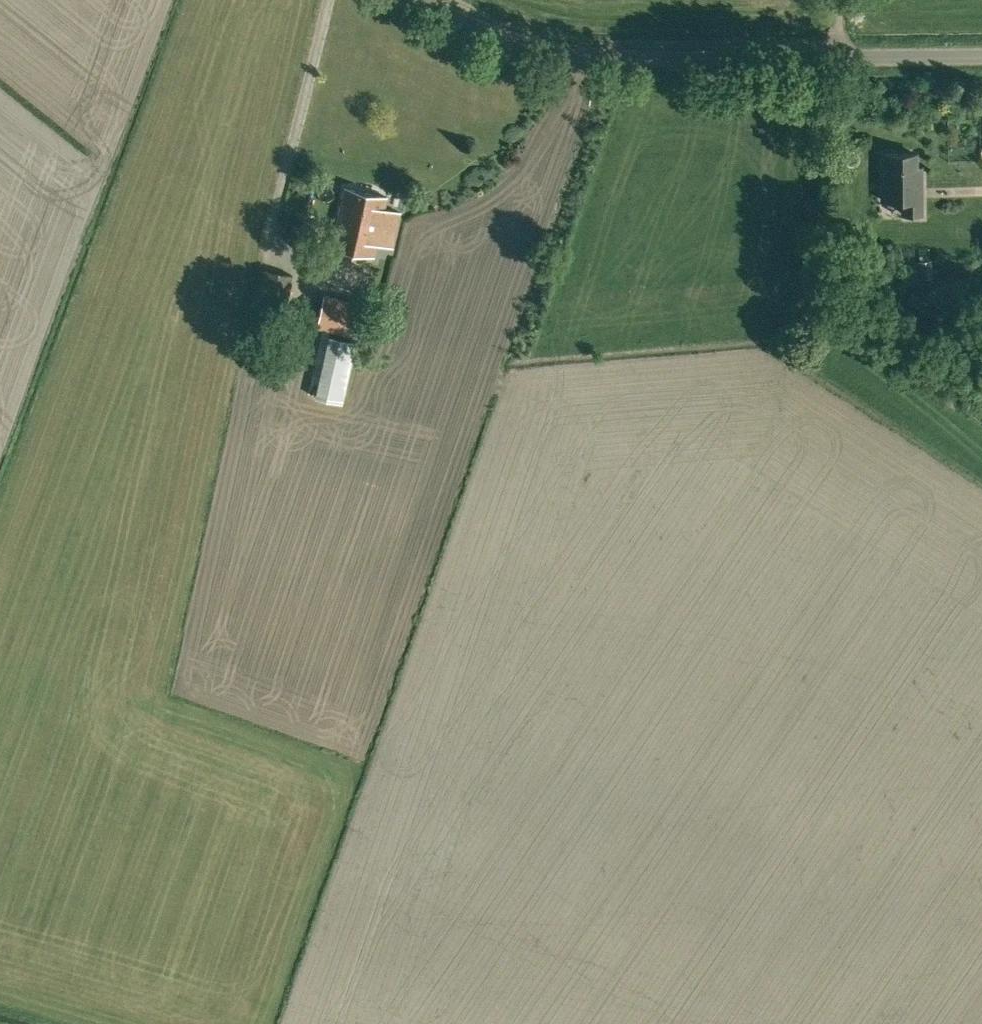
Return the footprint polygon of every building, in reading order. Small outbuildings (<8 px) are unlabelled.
[(903,214),(921,214),(921,178),(916,178),(915,153),(882,154),(882,200),(903,199),(903,214)] [(373,255),(386,196),(344,187),(331,246),(373,255)] [(931,260),(918,261),(920,278),(933,277),(931,260)] [(283,324),(293,275),(260,269),(251,317),(283,324)] [(363,303),(324,295),(317,326),(356,335),(363,303)]
